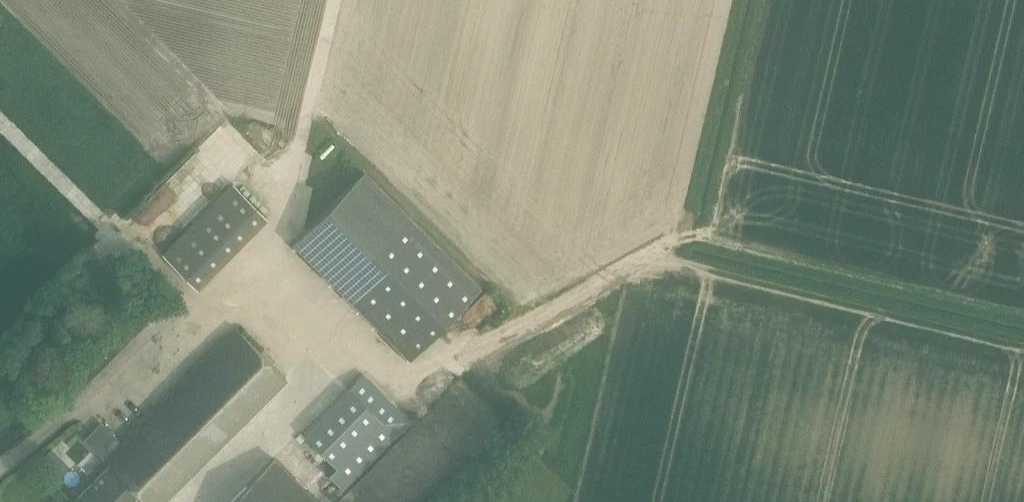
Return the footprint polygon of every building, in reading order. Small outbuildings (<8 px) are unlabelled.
[(363,171),(292,243),(409,359),(481,287),(363,171)] [(268,218),(233,183),(162,254),(196,289),(268,218)] [(84,501),(136,501),(141,497),(146,501),(163,501),(286,378),(235,327),(120,442),(102,424),(91,434),(110,453),(103,459),(109,465),(78,496),(84,501)] [(303,433),(338,468),(330,476),(343,490),(396,435),(411,421),(363,373),(348,388),(303,433)] [(273,458),(229,501),(318,501),(273,458)]
